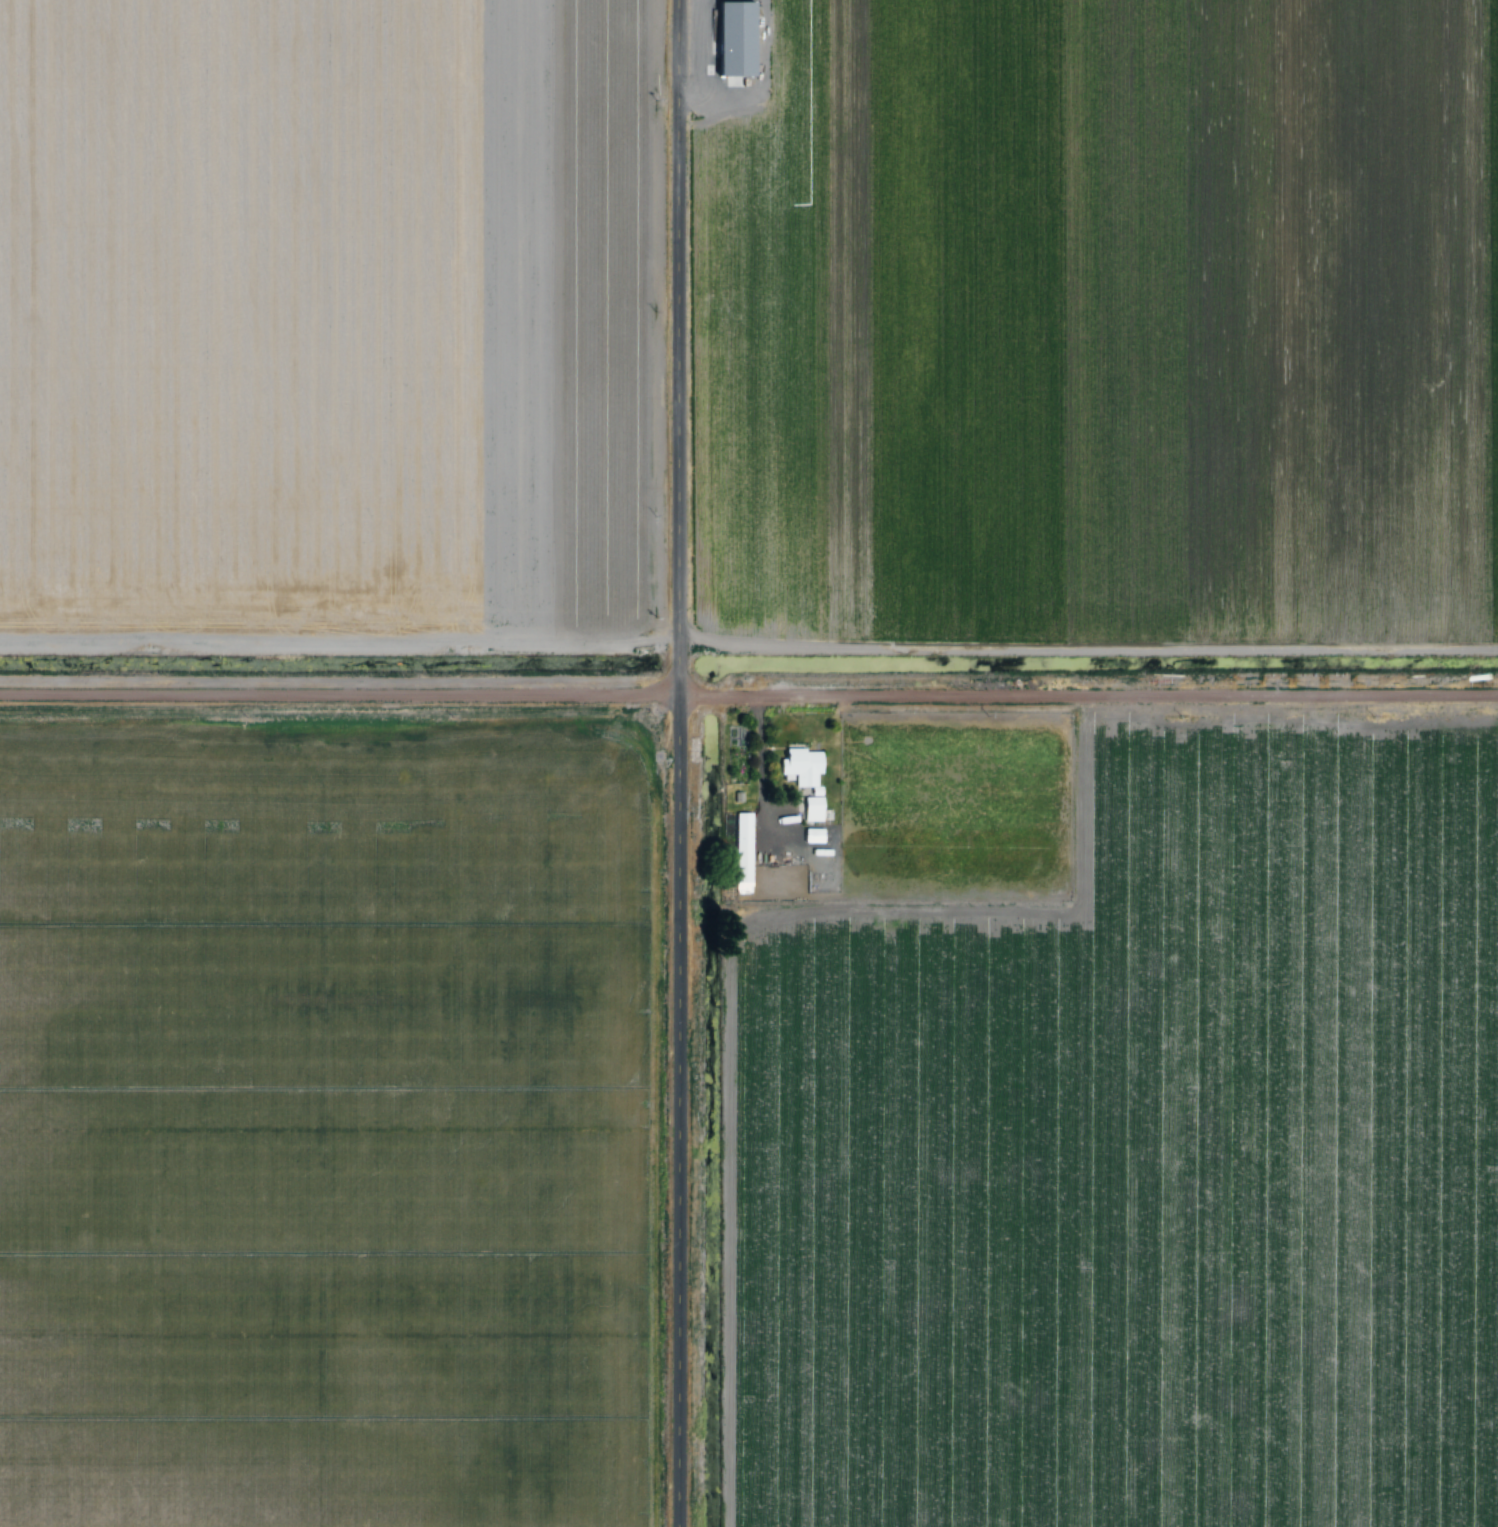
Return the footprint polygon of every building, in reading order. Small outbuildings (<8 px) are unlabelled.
[(756,1),(722,1),(722,74),(756,74),(756,1)] [(730,745),(747,746),(748,728),(731,728),(730,745)] [(787,748),(825,748),(824,786),(787,785),(787,748)] [(736,791),(747,791),(747,802),(736,802),(736,791)] [(806,796),(825,797),(825,822),(805,822),(806,796)] [(737,813),(752,813),(750,893),(736,893),(737,813)]
